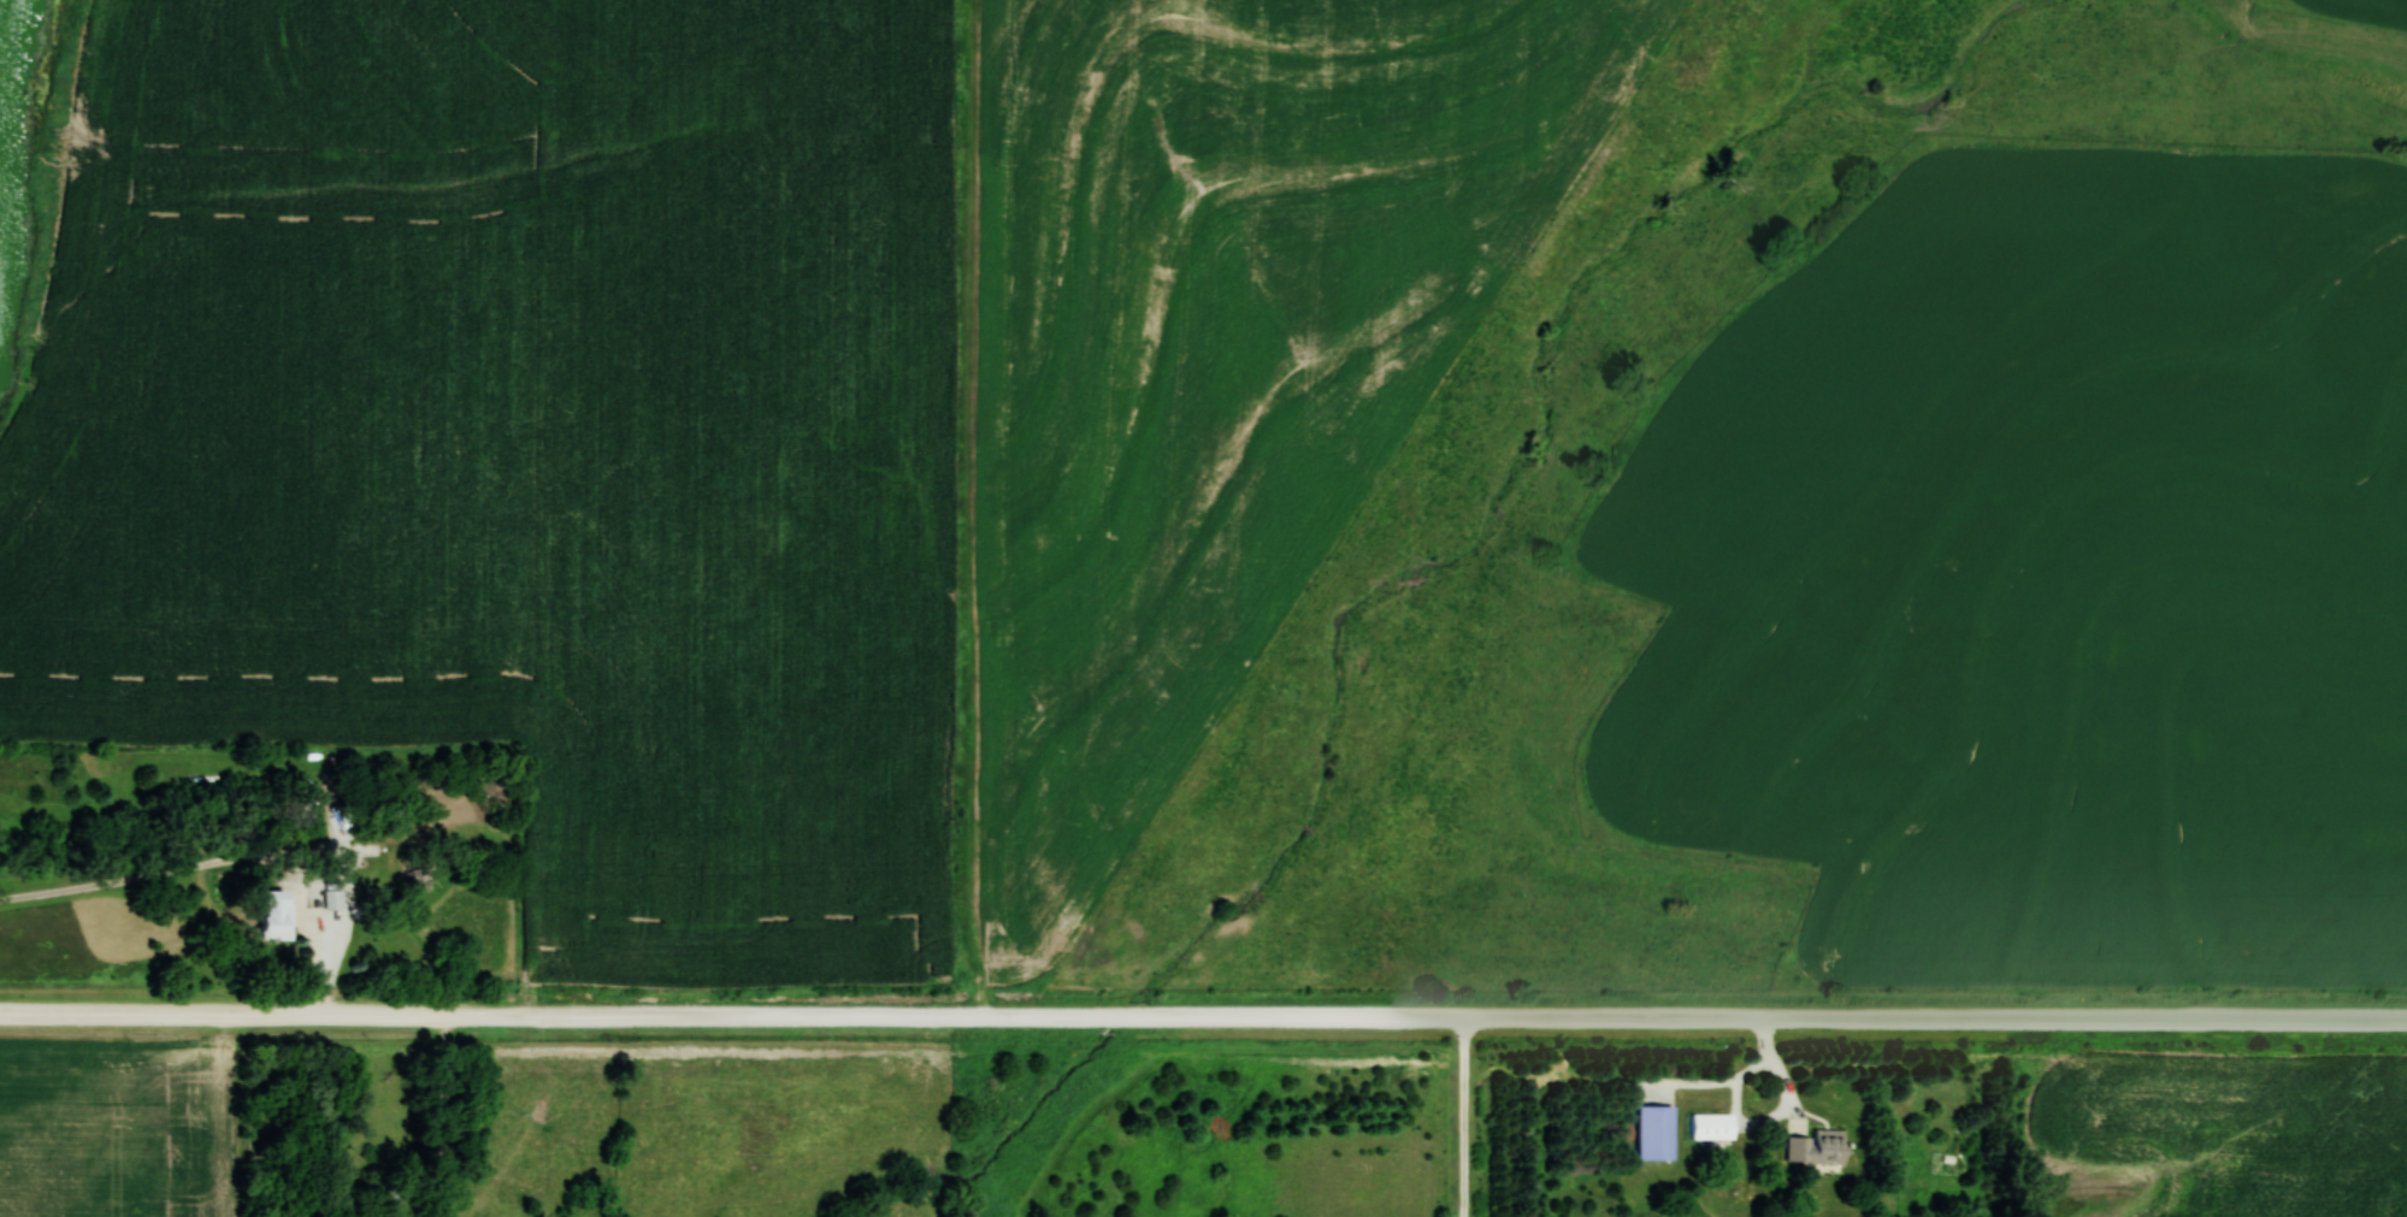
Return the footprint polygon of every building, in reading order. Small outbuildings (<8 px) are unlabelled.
[(344,909),(344,890),(326,891),(326,910),(344,909)] [(294,891),(267,891),(267,940),(294,940),(294,891)] [(1676,1105),(1639,1105),(1639,1159),(1676,1159),(1676,1105)] [(1736,1139),(1736,1114),(1691,1114),(1691,1139),(1736,1139)] [(1789,1161),(1848,1162),(1849,1129),(1815,1128),(1815,1136),(1789,1135),(1789,1161)]
